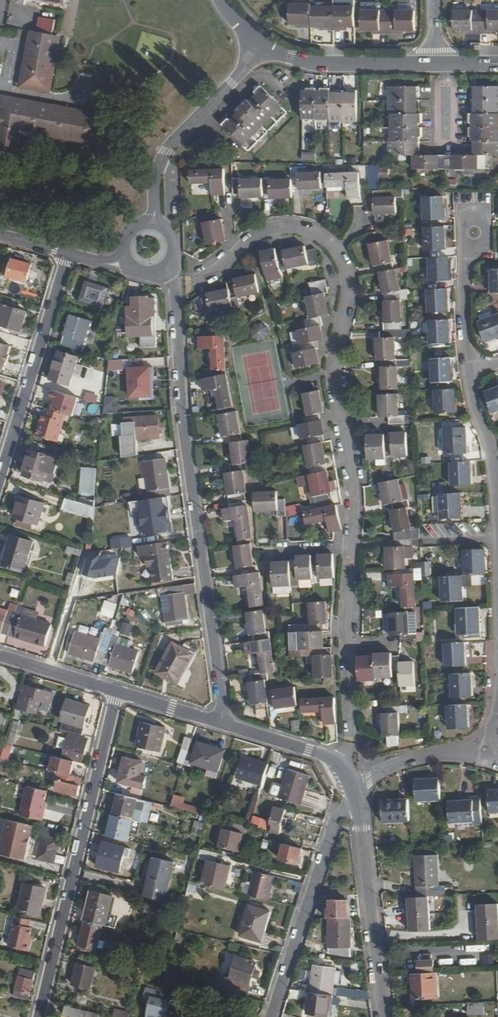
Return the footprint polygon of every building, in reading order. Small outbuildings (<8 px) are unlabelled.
[(290,23),(298,23),(301,23),(301,26),(311,26),(311,8),(310,8),(310,2),(290,2),(290,23)] [(311,8),(311,26),(312,26),(312,27),(320,27),(323,27),(323,30),(333,30),(333,7),(311,8)] [(333,7),(333,30),(344,30),(344,27),(347,27),(355,27),(355,7),(333,7)] [(362,30),(372,30),(380,30),(380,33),(388,33),(388,10),(362,10),(362,30)] [(396,30),(404,30),(414,30),(414,10),(388,10),(388,33),(397,33),(396,30)] [(481,10),(454,11),(454,30),(464,30),(472,30),(472,33),(481,33),(481,10)] [(481,33),(488,33),(488,30),(496,30),(497,30),(497,10),(481,10),(481,33)] [(38,28),(54,31),(57,18),(40,15),(38,28)] [(55,34),(30,29),(27,41),(20,82),(45,87),(55,34)] [(45,87),(20,82),(19,87),(51,92),(57,56),(61,35),(55,34),(45,87)] [(388,86),(388,99),(416,99),(416,95),(419,95),(419,85),(388,86)] [(471,85),(472,95),(474,95),(474,99),(497,99),(497,86),(471,85)] [(288,113),(261,87),(255,93),(257,95),(250,102),(248,100),(236,111),(238,113),(230,121),(228,119),(222,125),(231,134),(249,152),(288,113)] [(302,118),(316,118),(316,90),(316,87),(307,87),(306,89),(302,89),(302,118)] [(330,118),(330,92),(329,88),(320,88),(320,90),(316,90),(316,118),(330,118)] [(343,121),(343,92),(343,90),(334,90),(334,92),(330,92),(330,118),(330,121),(343,121)] [(348,92),(343,92),(343,121),(358,121),(357,90),(348,90),(348,92)] [(14,96),(2,94),(1,100),(59,111),(102,118),(103,112),(17,97),(14,96)] [(391,113),(416,113),(416,109),(419,108),(419,99),(416,99),(388,99),(388,113),(391,113)] [(474,99),(472,99),(472,108),(474,108),(474,112),(497,112),(497,99),(474,99)] [(1,100),(0,105),(0,143),(19,147),(22,130),(97,144),(102,118),(59,111),(1,100)] [(474,112),(469,112),(469,123),(472,123),(472,126),(497,126),(497,112),(474,112)] [(390,126),(419,126),(419,122),(421,122),(421,113),(416,113),(391,113),(390,126)] [(391,140),(419,140),(419,136),(421,135),(421,126),(419,126),(390,126),(391,140)] [(472,126),(469,127),(469,135),(472,136),(472,141),(497,140),(497,126),(472,126)] [(419,149),(419,140),(391,140),(388,140),(388,154),(413,154),(416,154),(416,149),(419,149)] [(478,154),(497,154),(497,140),(472,141),(472,149),(474,150),(475,154),(478,154)] [(445,154),(416,154),(413,154),(414,168),(446,168),(445,154)] [(478,168),(478,154),(475,154),(462,154),(445,154),(446,168),(478,168)] [(290,169),(290,179),(291,190),(320,189),(319,173),(298,174),(298,168),(290,169)] [(224,171),(190,172),(191,184),(212,183),(212,196),(225,195),(224,171)] [(358,174),(325,175),(326,188),(346,187),(347,199),(359,198),(358,174)] [(240,179),(232,180),(233,195),(241,195),(241,199),(262,198),(262,196),(262,179),(241,180),(240,179)] [(291,198),(291,190),(290,179),(269,180),(269,179),(262,179),(262,196),(270,196),(270,199),(291,198)] [(443,194),(423,195),(425,219),(444,218),(443,194)] [(380,195),(365,195),(366,213),(374,213),(374,215),(396,214),(395,198),(380,199),(380,195)] [(366,218),(364,205),(356,206),(358,219),(366,218)] [(219,213),(203,216),(204,223),(203,223),(207,245),(226,242),(222,220),(220,220),(219,213)] [(445,249),(444,226),(425,227),(426,250),(445,249)] [(376,272),(379,272),(392,268),(387,240),(369,244),(374,266),(375,265),(376,272)] [(304,247),(284,251),(287,267),(287,269),(308,266),(308,268),(317,266),(314,249),(305,251),(304,247)] [(287,267),(284,251),(283,250),(275,251),(275,250),(261,253),(267,284),(281,281),(279,268),(287,267)] [(449,280),(448,257),(430,258),(431,281),(449,280)] [(7,277),(27,282),(32,264),(12,259),(11,262),(7,276),(7,277)] [(1,274),(7,276),(11,262),(5,260),(1,274)] [(384,302),(384,301),(399,300),(400,300),(400,291),(399,291),(394,268),(392,268),(379,272),(383,293),(384,302)] [(225,283),(227,290),(228,290),(230,299),(231,299),(232,307),(239,306),(237,297),(258,293),(254,275),(233,280),(233,281),(225,283)] [(306,298),(310,319),(320,317),(328,315),(323,294),(327,293),(324,280),(309,284),(311,296),(306,298)] [(80,300),(102,307),(108,288),(86,281),(80,300)] [(448,312),(447,289),(428,290),(429,313),(448,312)] [(210,312),(232,307),(231,299),(230,299),(228,290),(227,290),(207,295),(207,296),(200,298),(197,299),(194,302),(196,313),(197,314),(210,311),(210,312)] [(149,296),(133,296),(133,306),(127,307),(128,317),(129,337),(140,336),(140,348),(157,347),(156,298),(149,298),(149,296)] [(28,312),(13,307),(15,303),(8,300),(6,305),(4,304),(0,317),(0,325),(21,332),(28,312)] [(383,324),(383,331),(399,331),(398,323),(400,323),(399,300),(384,301),(385,323),(383,324)] [(83,353),(93,321),(70,314),(60,345),(83,353)] [(479,322),(486,341),(497,337),(497,315),(479,322)] [(322,325),(320,317),(310,319),(304,320),(306,329),(298,331),(300,345),(316,342),(323,341),(319,326),(322,325)] [(449,342),(448,320),(429,321),(431,343),(449,342)] [(262,325),(256,326),(253,331),(254,337),(259,341),(265,339),(269,334),(268,329),(262,325)] [(380,361),(394,360),(394,339),(409,338),(409,330),(399,331),(383,331),(379,331),(379,339),(376,339),(377,361),(380,361)] [(224,337),(200,338),(200,351),(213,350),(214,371),(225,370),(224,337)] [(318,350),(316,342),(300,345),(292,347),(296,369),(319,364),(315,350),(318,350)] [(4,369),(6,361),(8,354),(11,346),(0,343),(0,368),(4,369)] [(50,379),(70,385),(79,357),(59,351),(50,379)] [(124,370),(124,359),(108,361),(107,370),(124,370)] [(396,367),(411,367),(410,359),(394,360),(380,361),(380,369),(382,369),(382,390),(397,389),(396,367)] [(450,359),(431,360),(433,383),(451,382),(450,359)] [(152,397),(151,367),(128,368),(130,398),(152,397)] [(93,413),(103,379),(82,373),(77,388),(74,388),(71,395),(75,396),(72,407),(93,413)] [(225,375),(201,380),(204,392),(215,390),(220,409),(232,407),(225,375)] [(455,413),(454,389),(435,390),(436,414),(455,413)] [(485,394),(492,415),(497,412),(497,389),(485,394)] [(303,418),(304,424),(321,419),(320,414),(324,412),(319,391),(304,395),(309,416),(303,418)] [(398,394),(379,395),(381,417),(388,416),(389,424),(405,423),(413,423),(413,415),(399,415),(398,394)] [(106,399),(107,411),(118,411),(118,399),(106,399)] [(58,442),(66,415),(47,409),(45,415),(42,415),(41,420),(43,421),(41,427),(39,426),(36,435),(58,442)] [(236,413),(219,416),(222,437),(224,436),(225,444),(230,443),(241,442),(236,413)] [(158,434),(157,416),(128,418),(129,436),(136,435),(158,434)] [(322,419),(321,419),(304,424),(299,425),(302,439),(306,438),(307,445),(322,442),(325,441),(324,436),(325,434),(322,419)] [(466,428),(445,429),(446,456),(467,455),(466,428)] [(392,435),(391,435),(392,456),(406,455),(405,433),(392,434),(392,435)] [(385,456),(392,456),(391,435),(384,436),(384,435),(367,436),(368,459),(386,458),(385,456)] [(229,466),(231,473),(243,472),(246,472),(245,464),(251,464),(248,441),(242,442),(241,442),(230,443),(232,465),(229,466)] [(327,464),(322,442),(307,445),(303,446),(307,468),(308,468),(310,475),(327,471),(325,464),(327,464)] [(51,483),(59,459),(31,450),(23,475),(51,483)] [(171,496),(166,458),(143,461),(147,490),(142,491),(143,500),(171,496)] [(471,487),(470,463),(452,464),(452,488),(471,487)] [(311,505),(332,501),(330,493),(331,492),(331,491),(330,488),(335,487),(334,481),(329,482),(327,471),(310,475),(297,477),(298,487),(310,485),(313,497),(310,499),(311,505)] [(245,494),(243,472),(231,473),(225,474),(228,495),(227,496),(228,504),(244,502),(243,494),(245,494)] [(391,503),(392,510),(406,507),(408,507),(403,484),(398,486),(397,479),(381,483),(385,504),(391,503)] [(276,493),(254,494),(255,512),(277,511),(278,516),(285,516),(284,500),(277,500),(276,493)] [(440,496),(440,499),(441,515),(440,515),(440,518),(441,517),(441,521),(461,520),(460,495),(440,496)] [(38,525),(45,504),(19,496),(13,517),(18,518),(16,524),(31,529),(33,523),(38,525)] [(176,530),(171,496),(143,500),(144,507),(149,506),(153,533),(164,532),(164,534),(173,533),(173,530),(176,530)] [(94,507),(94,501),(81,497),(79,502),(94,507)] [(94,507),(79,502),(66,498),(62,510),(72,513),(93,519),(94,507)] [(433,515),(440,515),(441,515),(440,499),(432,499),(433,515)] [(137,508),(136,501),(121,503),(122,510),(137,508)] [(288,514),(302,512),(301,503),(287,505),(288,514)] [(336,506),(304,513),(307,525),(328,520),(330,532),(342,529),(336,506)] [(247,507),(222,510),(224,522),(237,521),(239,540),(251,539),(247,507)] [(411,530),(406,507),(392,510),(391,510),(394,529),(395,540),(411,539),(411,530)] [(70,518),(72,513),(62,510),(60,515),(70,518)] [(11,534),(2,565),(25,572),(34,541),(11,534)] [(113,548),(133,546),(132,537),(112,539),(113,548)] [(388,570),(405,569),(404,558),(412,558),(412,546),(411,539),(395,540),(386,541),(388,570)] [(154,583),(174,580),(170,551),(168,541),(140,545),(141,555),(146,555),(148,567),(152,566),(154,583)] [(239,568),(240,575),(257,572),(256,564),(252,565),(249,544),(233,547),(236,568),(239,568)] [(465,552),(466,578),(485,577),(484,551),(465,552)] [(318,557),(311,558),(312,574),(318,573),(318,577),(333,576),(332,554),(318,555),(318,557)] [(312,574),(311,558),(311,555),(296,556),(296,559),(289,559),(289,561),(290,583),(299,582),(298,578),(312,577),(312,574)] [(272,562),(274,585),(290,584),(290,583),(289,561),(272,562)] [(258,572),(257,572),(240,575),(235,576),(237,588),(248,586),(252,606),(263,604),(258,572)] [(413,573),(388,574),(389,585),(401,584),(402,606),(415,605),(413,573)] [(463,602),(462,578),(442,579),(443,603),(463,602)] [(196,590),(195,583),(161,588),(162,595),(166,623),(189,619),(185,592),(196,590)] [(290,584),(274,585),(274,587),(274,592),(291,591),(290,584)] [(162,595),(161,588),(149,590),(150,597),(162,595)] [(287,625),(288,633),(322,631),(322,623),(326,623),(325,601),(310,602),(311,623),(287,625)] [(11,612),(0,608),(0,632),(8,635),(18,606),(18,603),(14,602),(11,612)] [(113,618),(117,605),(106,602),(102,614),(113,618)] [(22,615),(24,608),(18,606),(8,635),(45,646),(52,624),(37,619),(22,615)] [(37,619),(39,613),(24,608),(22,615),(37,619)] [(75,620),(78,609),(73,608),(69,618),(75,620)] [(252,634),(253,641),(269,638),(268,631),(265,631),(262,609),(247,612),(250,635),(252,634)] [(479,636),(478,610),(457,611),(459,637),(479,636)] [(407,612),(390,613),(391,634),(399,633),(399,642),(424,640),(424,632),(415,632),(408,632),(407,612)] [(124,622),(120,633),(129,636),(132,625),(124,622)] [(106,628),(102,640),(75,631),(69,654),(102,664),(111,635),(112,630),(106,628)] [(307,655),(313,655),(331,654),(330,647),(324,647),(323,631),(322,631),(288,633),(289,656),(307,655)] [(117,644),(119,637),(111,635),(102,664),(132,673),(139,651),(130,648),(117,644)] [(130,648),(132,641),(119,637),(117,644),(130,648)] [(253,641),(245,642),(246,654),(259,652),(262,672),(265,672),(274,671),(269,638),(253,641)] [(156,672),(178,684),(194,654),(173,642),(156,672)] [(465,669),(464,646),(445,647),(446,670),(465,669)] [(374,653),(374,655),(375,675),(392,674),(392,669),(398,669),(398,662),(398,655),(391,655),(390,652),(374,653)] [(332,654),(331,654),(313,655),(314,662),(315,677),(333,676),(332,654)] [(375,675),(374,655),(358,656),(359,679),(375,678),(375,675)] [(413,661),(398,662),(398,669),(399,684),(414,683),(413,661)] [(267,680),(265,672),(262,672),(251,674),(251,681),(249,682),(252,705),(268,702),(266,691),(265,680),(267,680)] [(472,700),(471,677),(452,678),(453,701),(472,700)] [(23,684),(13,716),(13,717),(17,719),(20,709),(37,714),(40,701),(50,704),(53,693),(23,684)] [(276,707),(296,704),(294,687),(266,691),(268,702),(268,706),(275,704),(276,707)] [(91,706),(67,698),(60,721),(63,721),(61,729),(82,735),(91,706)] [(334,698),(302,700),(303,711),(322,710),(323,723),(336,722),(334,698)] [(407,704),(385,706),(385,713),(384,714),(385,736),(388,736),(399,736),(400,736),(399,714),(408,714),(407,704)] [(469,732),(468,709),(448,710),(449,733),(469,732)] [(7,743),(13,745),(20,722),(14,720),(7,743)] [(160,752),(166,727),(142,722),(136,746),(137,747),(160,752)] [(68,738),(59,736),(57,747),(65,749),(63,757),(82,762),(88,739),(69,734),(68,738)] [(399,746),(399,736),(388,736),(388,746),(399,746)] [(193,739),(185,737),(178,762),(184,764),(185,761),(188,752),(193,739)] [(219,771),(225,750),(198,741),(194,754),(192,763),(219,771)] [(160,752),(137,747),(136,753),(159,758),(160,752)] [(194,754),(188,752),(185,761),(192,763),(194,754)] [(269,764),(243,756),(236,777),(262,785),(269,764)] [(118,782),(144,788),(147,776),(141,775),(144,762),(124,757),(118,782)] [(10,766),(12,761),(2,759),(1,758),(0,764),(10,766)] [(311,775),(288,768),(279,798),(299,804),(304,787),(306,788),(311,775)] [(82,778),(56,772),(55,779),(59,780),(57,790),(71,793),(70,796),(78,798),(82,778)] [(441,798),(440,779),(416,781),(417,799),(441,798)] [(18,814),(42,820),(47,803),(45,802),(47,792),(25,786),(18,814)] [(489,791),(490,812),(497,811),(497,790),(489,791)] [(305,805),(326,809),(329,796),(308,792),(305,805)] [(150,801),(118,793),(112,814),(134,820),(141,821),(148,823),(151,812),(148,812),(150,801)] [(206,809),(185,803),(186,797),(175,794),(172,805),(204,814),(206,809)] [(482,824),(481,798),(463,799),(463,802),(449,803),(450,822),(475,820),(475,825),(482,824)] [(410,821),(409,799),(383,800),(384,822),(410,821)] [(286,809),(274,806),(268,830),(280,833),(282,825),(284,817),(286,809)] [(112,814),(107,835),(129,841),(131,833),(134,820),(112,814)] [(254,816),(252,826),(268,829),(270,819),(254,816)] [(6,819),(0,842),(0,854),(20,859),(28,825),(6,819)] [(141,821),(134,820),(131,833),(138,834),(141,821)] [(248,826),(229,821),(227,829),(223,828),(218,847),(240,852),(243,839),(244,833),(246,834),(248,826)] [(31,825),(28,825),(20,859),(23,859),(31,825)] [(203,827),(194,825),(192,834),(201,836),(203,827)] [(59,831),(43,827),(42,835),(42,836),(38,852),(37,859),(55,863),(60,839),(57,838),(59,831)] [(42,836),(37,834),(33,851),(38,852),(42,836)] [(97,867),(120,873),(126,847),(103,842),(97,867)] [(298,863),(302,849),(284,844),(280,859),(298,863)] [(216,861),(219,853),(199,848),(197,857),(202,858),(210,860),(216,861)] [(438,854),(415,856),(417,897),(418,897),(445,895),(445,885),(440,885),(438,854)] [(145,896),(165,901),(174,862),(154,857),(145,896)] [(202,858),(197,857),(191,881),(199,883),(203,865),(201,864),(202,858)] [(216,861),(210,860),(205,884),(225,889),(231,865),(216,861)] [(269,899),(275,876),(254,871),(248,895),(269,899)] [(191,880),(181,878),(177,893),(187,895),(191,880)] [(196,893),(199,883),(192,881),(189,891),(196,893)] [(40,915),(47,888),(25,883),(18,910),(40,915)] [(113,896),(93,891),(86,920),(104,925),(110,926),(113,914),(108,913),(113,896)] [(416,932),(418,897),(417,897),(406,897),(405,932),(416,932)] [(349,918),(348,900),(330,900),(330,908),(327,908),(327,918),(329,918),(349,918)] [(480,941),(497,940),(497,903),(479,904),(480,941)] [(265,932),(271,911),(249,904),(240,935),(260,941),(263,932),(265,932)] [(29,927),(31,920),(16,916),(9,947),(29,951),(31,943),(29,942),(30,936),(32,928),(29,927)] [(351,957),(350,918),(349,918),(329,918),(329,953),(351,957)] [(104,925),(86,920),(79,945),(97,950),(104,925)] [(431,953),(423,954),(423,960),(418,960),(419,972),(435,971),(434,960),(431,960),(429,960),(429,958),(431,958),(431,953)] [(494,965),(494,954),(484,955),(484,965),(494,965)] [(257,963),(237,956),(231,977),(221,974),(216,990),(246,998),(253,977),(258,978),(260,971),(255,970),(257,963)] [(96,961),(79,957),(72,984),(90,989),(96,968),(95,967),(96,961)] [(336,967),(313,964),(310,992),(331,994),(332,995),(333,983),(335,970),(336,967)] [(36,972),(20,968),(13,995),(29,999),(36,972)] [(413,999),(438,998),(436,972),(412,973),(413,999)] [(180,976),(168,973),(166,978),(167,979),(168,979),(179,982),(180,976)] [(189,994),(191,984),(179,982),(168,979),(167,979),(165,986),(176,988),(175,991),(189,994)] [(444,984),(445,993),(460,993),(460,984),(444,984)] [(164,998),(165,991),(146,986),(143,997),(151,998),(146,1016),(159,1016),(162,1016),(168,1016),(172,1000),(164,998)] [(358,998),(359,991),(337,987),(336,995),(358,998)] [(331,994),(310,992),(307,1013),(328,1016),(331,994)] [(484,1002),(468,1003),(468,1014),(484,1014),(484,1002)] [(82,1009),(65,1005),(63,1014),(75,1016),(80,1016),(82,1009)] [(113,1016),(115,1016),(129,1016),(130,1012),(115,1009),(113,1016)]
